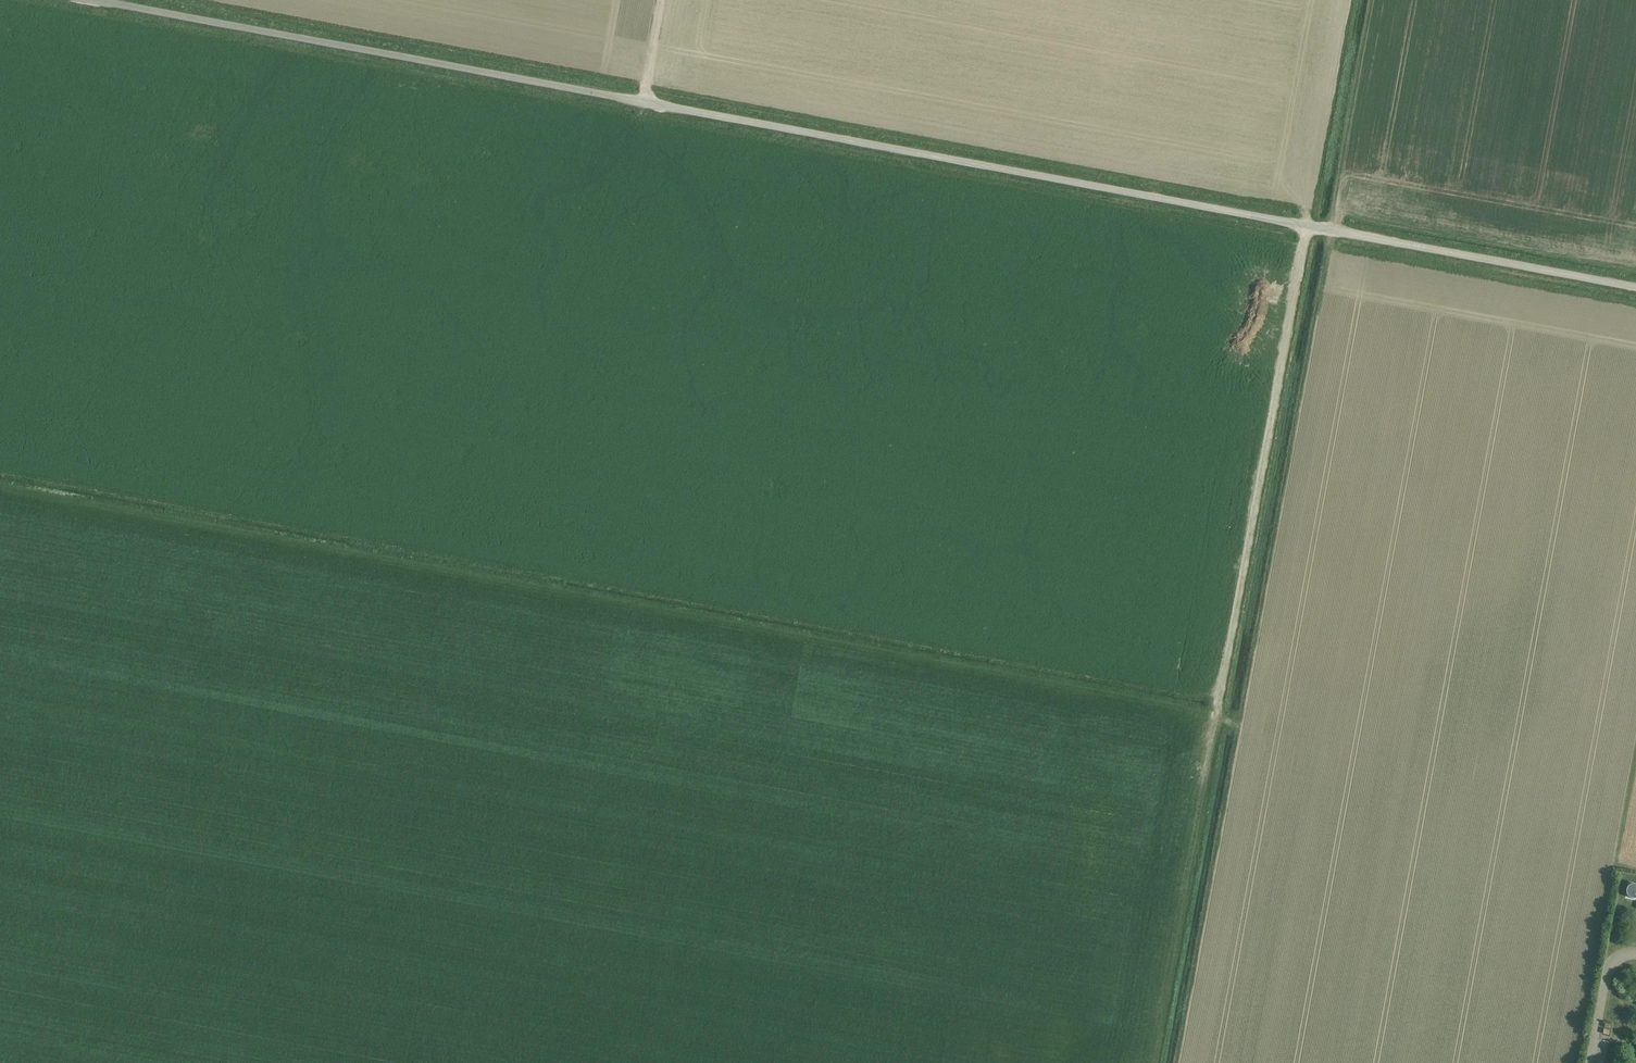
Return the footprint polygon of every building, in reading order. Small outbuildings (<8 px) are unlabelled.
[(1624,882),(1626,902),(1635,901),(1635,881),(1624,882)]
